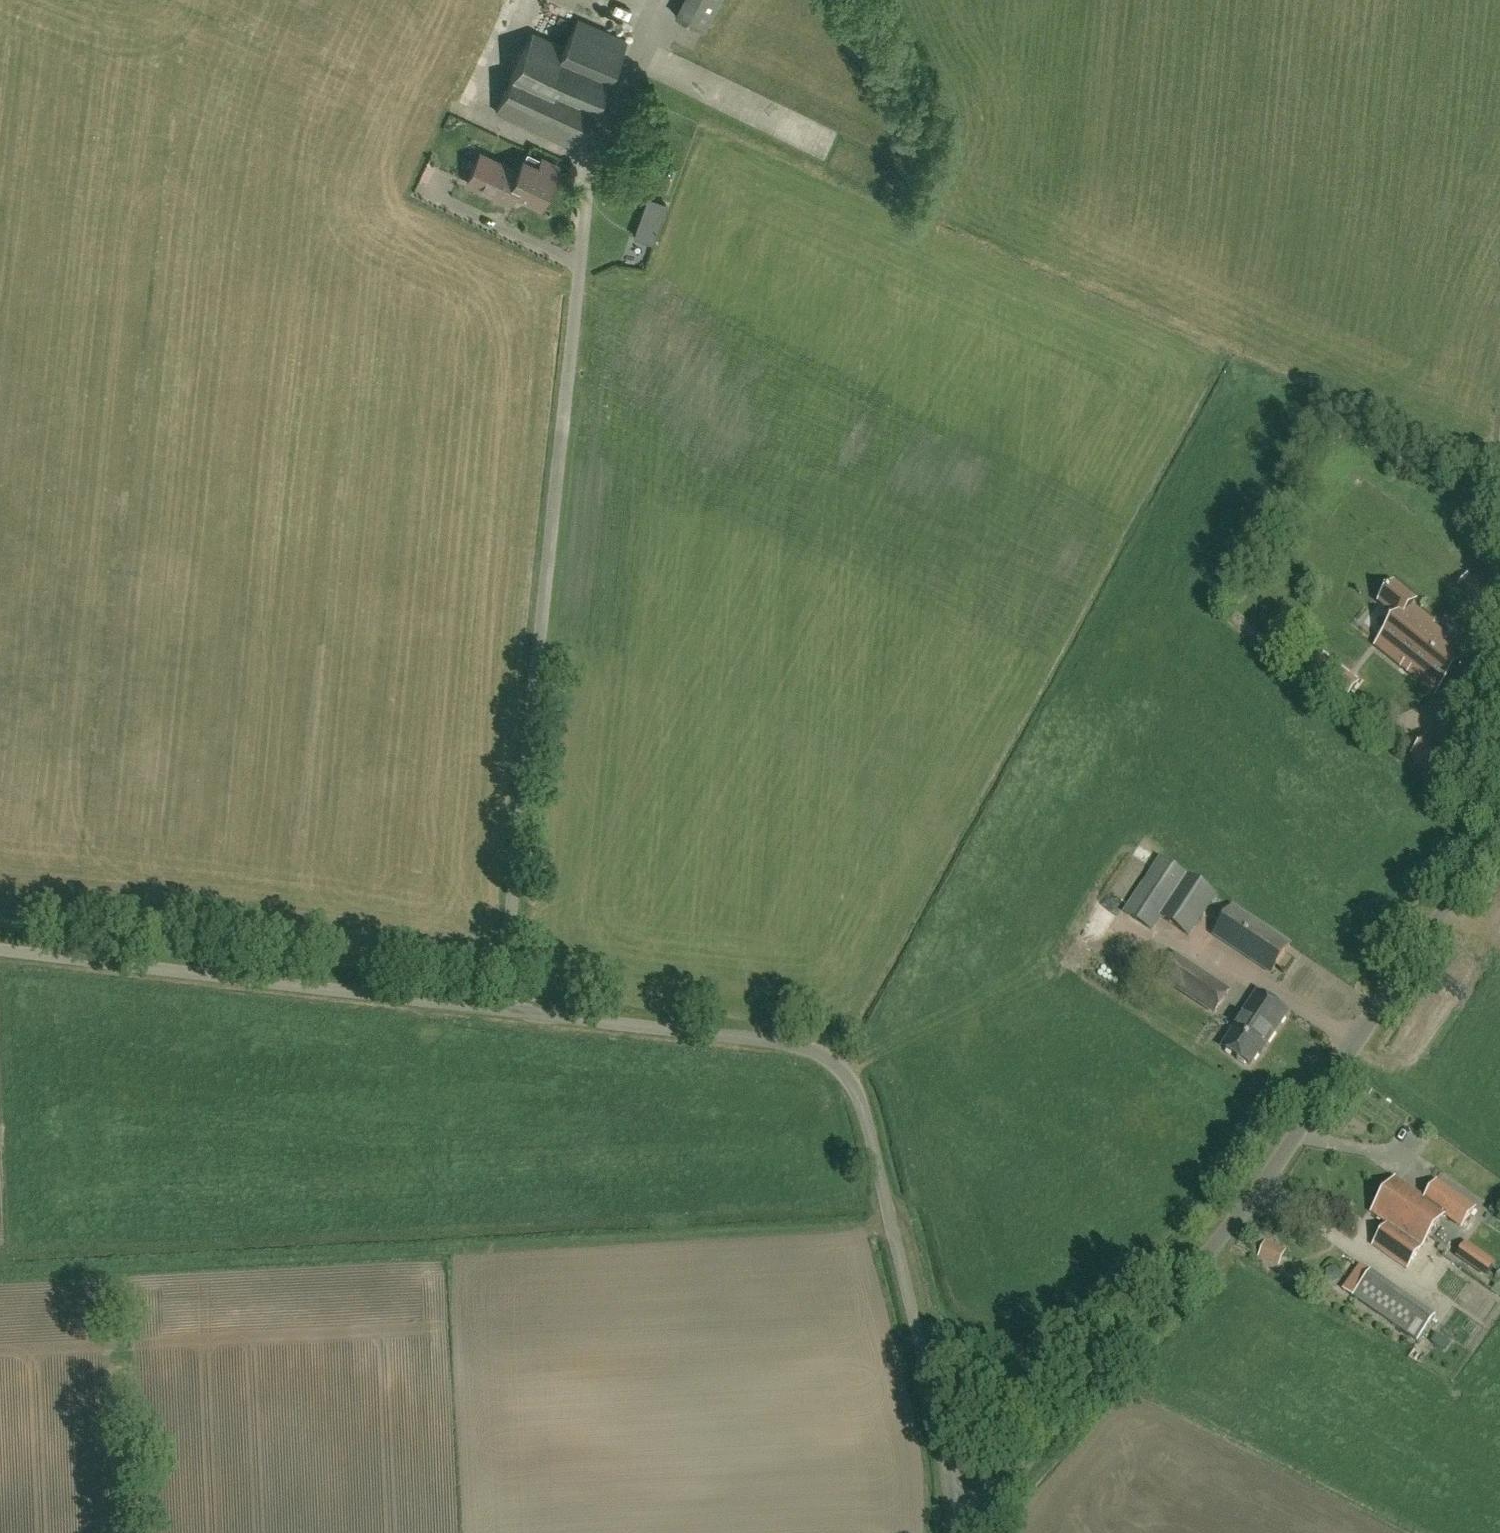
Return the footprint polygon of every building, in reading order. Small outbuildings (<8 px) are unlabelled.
[(680,15),(712,31),(726,0),(687,0),(680,15)] [(575,148),(627,40),(577,18),(564,46),(532,32),(495,110),(575,148)] [(514,192),(539,204),(557,166),(541,158),(537,167),(523,160),(517,172),(479,154),(466,182),(509,202),(514,192)] [(1435,694),(1468,652),(1411,606),(1416,601),(1395,584),(1380,604),(1399,619),(1377,647),(1435,694)] [(1358,683),(1320,654),(1308,669),(1346,698),(1358,683)] [(559,671),(559,663),(551,663),(550,670),(559,671)] [(1426,741),(1414,757),(1444,782),(1457,767),(1426,741)] [(1153,932),(1162,918),(1189,937),(1218,895),(1188,876),(1160,856),(1123,912),(1153,932)] [(1271,973),(1285,952),(1290,945),(1233,908),(1215,935),(1271,973)] [(1215,1013),(1229,992),(1176,957),(1162,978),(1215,1013)] [(1260,1054),(1287,1014),(1258,994),(1233,1031),(1235,1032),(1224,1048),(1237,1057),(1237,1060),(1245,1065),(1247,1064),(1250,1066),(1259,1053),(1260,1054)] [(1372,1213),(1388,1224),(1373,1245),(1407,1269),(1445,1215),(1462,1227),(1474,1210),(1437,1183),(1425,1200),(1396,1179),(1372,1213)] [(1280,1263),(1285,1250),(1264,1241),(1259,1254),(1280,1263)] [(1434,1319),(1408,1301),(1392,1325),(1417,1343),(1434,1319)]
